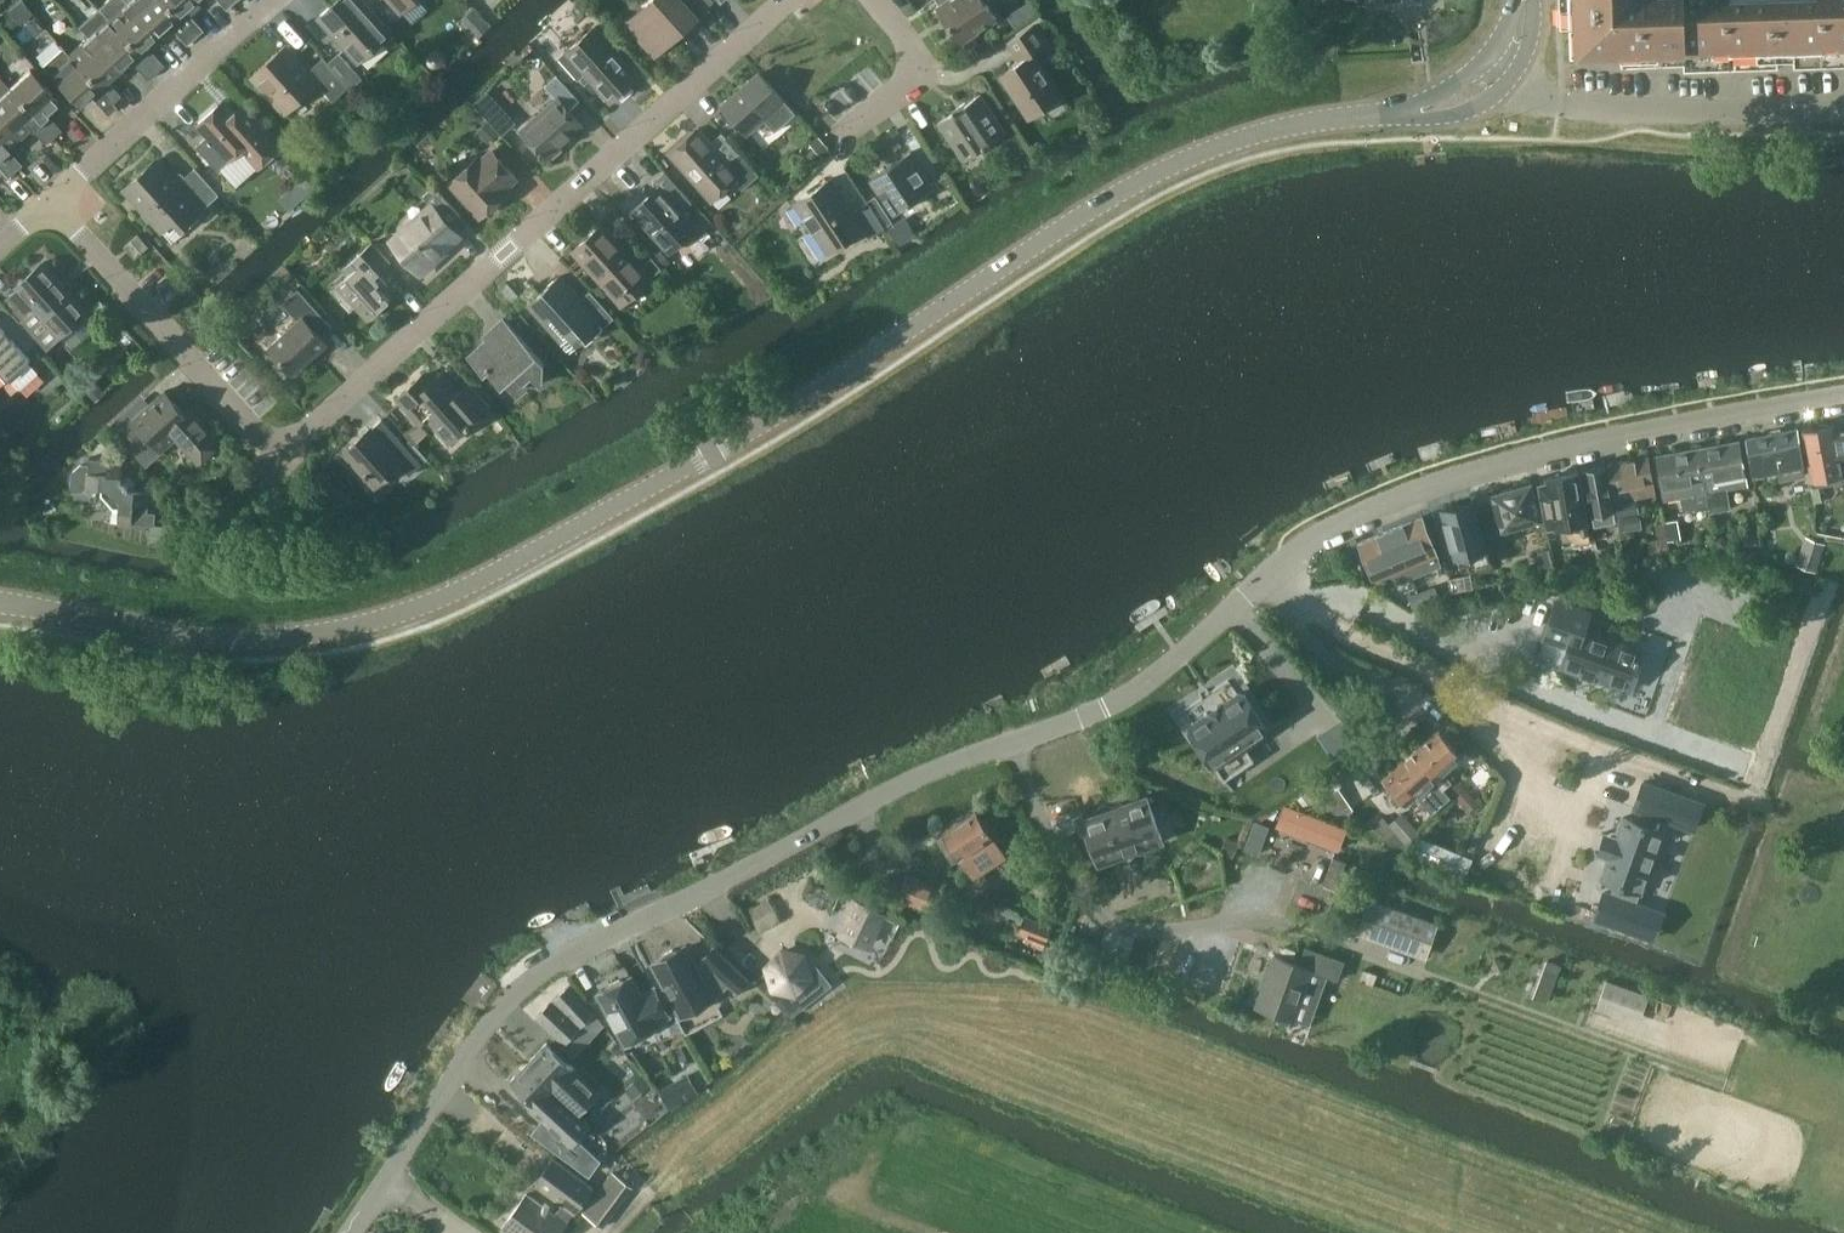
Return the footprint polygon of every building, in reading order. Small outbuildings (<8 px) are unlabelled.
[(8,11),(20,25),(33,13),(21,0),(20,0),(8,11)] [(98,8),(155,72),(163,65),(145,44),(156,33),(126,0),(107,0),(98,8)] [(167,24),(186,45),(194,37),(162,0),(126,0),(156,33),(167,24)] [(194,37),(202,30),(184,9),(194,0),(162,0),(194,37)] [(232,0),(217,0),(225,9),(234,2),(232,0)] [(358,62),(391,32),(362,0),(338,0),(318,17),(358,62)] [(403,13),(417,0),(391,0),(403,13)] [(690,12),(679,0),(651,0),(641,9),(645,13),(631,25),(655,50),(682,26),(679,22),(690,12)] [(705,9),(714,0),(713,0),(696,0),(705,9)] [(960,42),(997,18),(985,0),(946,0),(936,7),(960,42)] [(1007,14),(1016,27),(1040,11),(1033,0),(1028,0),(1007,14)] [(1571,48),(1620,47),(1621,67),(1684,65),(1684,72),(1778,68),(1777,48),(1793,47),(1794,68),(1843,66),(1843,0),(1570,0),(1571,48)] [(475,7),(463,18),(479,35),(491,24),(475,7)] [(117,68),(128,59),(147,80),(155,72),(98,8),(78,26),(88,37),(88,36),(117,68)] [(1001,74),(1014,93),(1030,118),(1062,97),(1033,53),(1046,45),(1033,25),(1009,41),(1022,62),(1003,75),(1002,73),(1001,74)] [(566,52),(567,54),(562,58),(578,77),(583,72),(611,102),(639,76),(595,26),(566,52)] [(105,79),(117,68),(88,36),(88,37),(69,54),(112,102),(120,95),(105,79)] [(59,43),(38,62),(77,105),(89,94),(108,114),(116,107),(112,102),(69,54),(59,43)] [(251,75),(267,93),(285,113),(318,84),(333,100),(349,86),(328,62),(323,57),(309,70),(286,45),(251,75)] [(340,51),(328,62),(349,86),(351,88),(363,77),(340,51)] [(29,70),(9,88),(52,137),(61,129),(46,113),(58,102),(29,70)] [(760,73),(737,93),(722,107),(746,134),(764,119),(775,131),(796,113),(760,73)] [(577,97),(573,93),(557,75),(545,86),(556,98),(521,129),(525,133),(525,137),(530,142),(533,143),(541,151),(539,152),(542,155),(543,154),(548,159),(564,144),(562,142),(581,124),(566,107),(577,97)] [(9,88),(0,78),(0,118),(18,138),(30,128),(44,144),(52,137),(9,88)] [(505,130),(519,117),(489,85),(475,99),(505,130)] [(994,115),(980,94),(939,122),(953,143),(958,140),(969,157),(1001,135),(989,119),(994,115)] [(284,144),(246,101),(228,117),(218,105),(197,124),(208,135),(196,146),(218,170),(241,150),(257,168),(284,144)] [(18,138),(0,118),(0,157),(13,172),(21,164),(7,148),(18,138)] [(488,119),(478,130),(489,142),(499,132),(488,119)] [(728,162),(699,128),(670,153),(710,200),(734,179),(742,188),(759,174),(739,152),(728,162)] [(818,136),(810,143),(821,156),(829,149),(818,136)] [(480,162),(476,158),(451,181),(482,215),(507,192),(503,187),(516,176),(493,151),(480,162)] [(933,184),(911,151),(871,178),(894,213),(923,194),(921,192),(933,184)] [(0,157),(0,173),(5,179),(13,172),(0,157)] [(172,176),(157,160),(124,189),(173,243),(189,228),(185,225),(219,194),(195,167),(184,177),(180,174),(175,174),(172,176)] [(646,204),(642,200),(631,210),(665,248),(675,238),(680,244),(698,228),(682,211),(692,201),(665,171),(654,181),(662,190),(646,204)] [(946,175),(937,181),(942,189),(951,183),(946,175)] [(305,176),(293,187),(303,198),(315,187),(305,176)] [(833,180),(832,178),(795,202),(813,230),(816,228),(831,250),(863,228),(869,237),(885,227),(867,201),(853,211),(833,180)] [(459,235),(451,226),(461,216),(434,185),(423,195),(432,206),(393,241),(421,272),(436,259),(434,257),(459,235)] [(905,217),(887,228),(897,245),(916,234),(905,217)] [(641,267),(602,224),(573,250),(618,300),(646,275),(649,279),(661,268),(652,257),(641,267)] [(135,258),(149,246),(138,233),(124,246),(135,258)] [(332,290),(349,309),(350,310),(356,305),(369,319),(390,300),(378,287),(382,284),(375,276),(390,263),(372,242),(343,267),(349,274),(332,290)] [(661,249),(653,257),(664,268),(672,261),(661,249)] [(22,319),(20,321),(38,342),(40,341),(47,348),(88,312),(43,262),(15,287),(17,289),(5,299),(22,319)] [(395,295),(403,287),(387,270),(378,278),(395,295)] [(579,300),(558,276),(529,302),(569,347),(597,322),(603,328),(614,317),(590,290),(579,300)] [(287,299),(302,316),(268,347),(293,374),(328,343),(317,331),(328,321),(298,289),(287,299)] [(20,321),(11,310),(0,320),(0,385),(9,377),(19,388),(38,372),(28,361),(31,358),(27,352),(38,342),(20,321)] [(490,330),(493,333),(468,356),(484,375),(488,371),(502,386),(516,373),(523,382),(539,385),(543,381),(544,363),(504,318),(490,330)] [(431,383),(424,374),(397,398),(419,422),(426,416),(449,442),(480,415),(479,414),(490,405),(470,382),(459,392),(453,385),(448,389),(439,378),(443,374),(442,373),(431,383)] [(94,379),(83,388),(94,403),(105,394),(94,379)] [(146,464),(160,451),(176,437),(198,463),(221,442),(194,412),(188,416),(165,391),(118,433),(146,464)] [(371,429),(370,428),(345,450),(376,485),(400,464),(410,475),(428,459),(406,434),(405,434),(410,439),(405,444),(382,419),(371,429)] [(1802,429),(1809,468),(1811,476),(1813,486),(1843,480),(1843,479),(1843,472),(1843,430),(1834,432),(1833,423),(1827,424),(1824,422),(1818,423),(1816,426),(1802,429)] [(1796,428),(1746,438),(1752,473),(1776,469),(1778,479),(1803,474),(1801,464),(1803,464),(1796,428)] [(1731,509),(1727,488),(1745,484),(1737,441),(1697,448),(1707,505),(1708,513),(1731,509)] [(1697,448),(1655,455),(1663,499),(1681,496),(1683,509),(1707,505),(1697,448)] [(1639,526),(1634,497),(1654,493),(1648,457),(1607,464),(1619,530),(1639,526)] [(73,472),(72,485),(76,490),(83,490),(87,487),(102,487),(102,494),(114,507),(119,507),(118,522),(148,524),(149,502),(145,502),(145,491),(136,490),(137,482),(130,474),(122,473),(122,464),(111,463),(111,459),(89,458),(89,465),(81,464),(73,472)] [(1604,464),(1583,468),(1593,526),(1615,522),(1604,464)] [(1546,482),(1539,484),(1540,487),(1545,515),(1547,524),(1547,525),(1555,524),(1563,523),(1563,525),(1564,526),(1565,528),(1566,530),(1567,532),(1568,533),(1569,535),(1571,536),(1572,538),(1574,539),(1576,539),(1578,540),(1580,541),(1582,541),(1584,541),(1586,542),(1588,541),(1590,541),(1585,516),(1583,502),(1577,472),(1551,476),(1546,477),(1547,482),(1546,482)] [(1481,515),(1486,534),(1541,518),(1531,482),(1490,493),(1495,511),(1481,515)] [(1472,556),(1489,551),(1475,498),(1473,498),(1473,500),(1440,510),(1454,559),(1455,559),(1455,556),(1465,553),(1471,552),(1472,556)] [(1369,572),(1393,584),(1439,562),(1420,517),(1357,543),(1369,572)] [(151,525),(150,544),(163,545),(164,526),(151,525)] [(1805,537),(1794,565),(1813,573),(1825,545),(1805,537)] [(1557,600),(1543,637),(1568,646),(1561,664),(1611,682),(1629,688),(1643,650),(1624,644),(1583,629),(1590,612),(1557,600)] [(1189,732),(1210,763),(1217,764),(1264,732),(1265,723),(1244,694),(1236,693),(1190,724),(1189,732)] [(1415,750),(1444,783),(1451,776),(1445,769),(1460,756),(1438,730),(1415,750)] [(1415,750),(1387,775),(1410,801),(1420,792),(1435,808),(1453,793),(1444,783),(1415,750)] [(1298,788),(1307,801),(1332,785),(1323,772),(1298,788)] [(1476,798),(1454,774),(1444,783),(1453,793),(1466,807),(1476,798)] [(1604,891),(1595,917),(1620,926),(1628,901),(1634,903),(1634,902),(1638,891),(1639,891),(1640,891),(1662,830),(1660,830),(1665,818),(1693,828),(1702,802),(1644,782),(1634,807),(1641,810),(1637,821),(1623,816),(1616,836),(1616,837),(1611,835),(1604,855),(1609,857),(1601,877),(1615,882),(1611,894),(1604,891)] [(1082,820),(1097,862),(1161,838),(1146,797),(1082,820)] [(1280,806),(1272,827),(1340,852),(1348,832),(1280,806)] [(1002,857),(1001,855),(973,811),(942,831),(946,838),(938,843),(950,862),(958,857),(971,877),(1002,857)] [(1414,829),(1400,815),(1390,825),(1381,817),(1370,828),(1392,850),(1414,829)] [(1262,850),(1272,822),(1257,817),(1247,845),(1262,850)] [(1472,860),(1423,839),(1415,858),(1464,879),(1472,860)] [(1347,861),(1334,856),(1323,884),(1336,889),(1347,861)] [(904,876),(897,894),(929,907),(936,888),(904,876)] [(1368,900),(1357,930),(1426,955),(1437,925),(1368,900)] [(766,901),(744,914),(755,933),(777,921),(766,901)] [(857,902),(842,933),(867,944),(881,914),(857,902)] [(1018,933),(1028,937),(1025,942),(1043,949),(1051,929),(1023,919),(1018,933)] [(735,993),(747,980),(712,947),(699,960),(702,963),(700,965),(694,969),(692,965),(686,969),(676,951),(675,952),(670,950),(661,955),(659,961),(651,965),(678,1015),(710,998),(709,996),(719,991),(725,984),(735,993)] [(1337,981),(1344,962),(1305,948),(1298,965),(1274,956),(1256,1007),(1293,1020),(1311,971),(1337,981)] [(782,952),(767,966),(766,968),(752,984),(780,1010),(783,1007),(792,1013),(829,983),(818,970),(808,974),(801,957),(782,952)] [(1534,997),(1547,1002),(1561,964),(1547,959),(1534,997)] [(639,996),(628,977),(622,981),(617,979),(605,986),(603,991),(597,995),(624,1043),(655,1026),(653,1022),(666,1015),(651,989),(639,996)] [(1650,995),(1607,979),(1596,1009),(1639,1024),(1650,995)] [(593,1012),(571,984),(552,999),(536,1017),(564,1042),(593,1012)] [(546,1043),(524,1066),(575,1115),(596,1093),(572,1070),(573,1069),(546,1043)] [(524,1066),(510,1081),(546,1115),(533,1131),(587,1173),(598,1159),(574,1139),(586,1125),(575,1115),(524,1066)] [(525,1194),(500,1228),(507,1232),(558,1232),(565,1223),(564,1222),(574,1210),(574,1211),(591,1188),(551,1158),(534,1181),(563,1203),(554,1215),(525,1194)] [(612,1170),(582,1212),(604,1227),(633,1186),(612,1170)]
